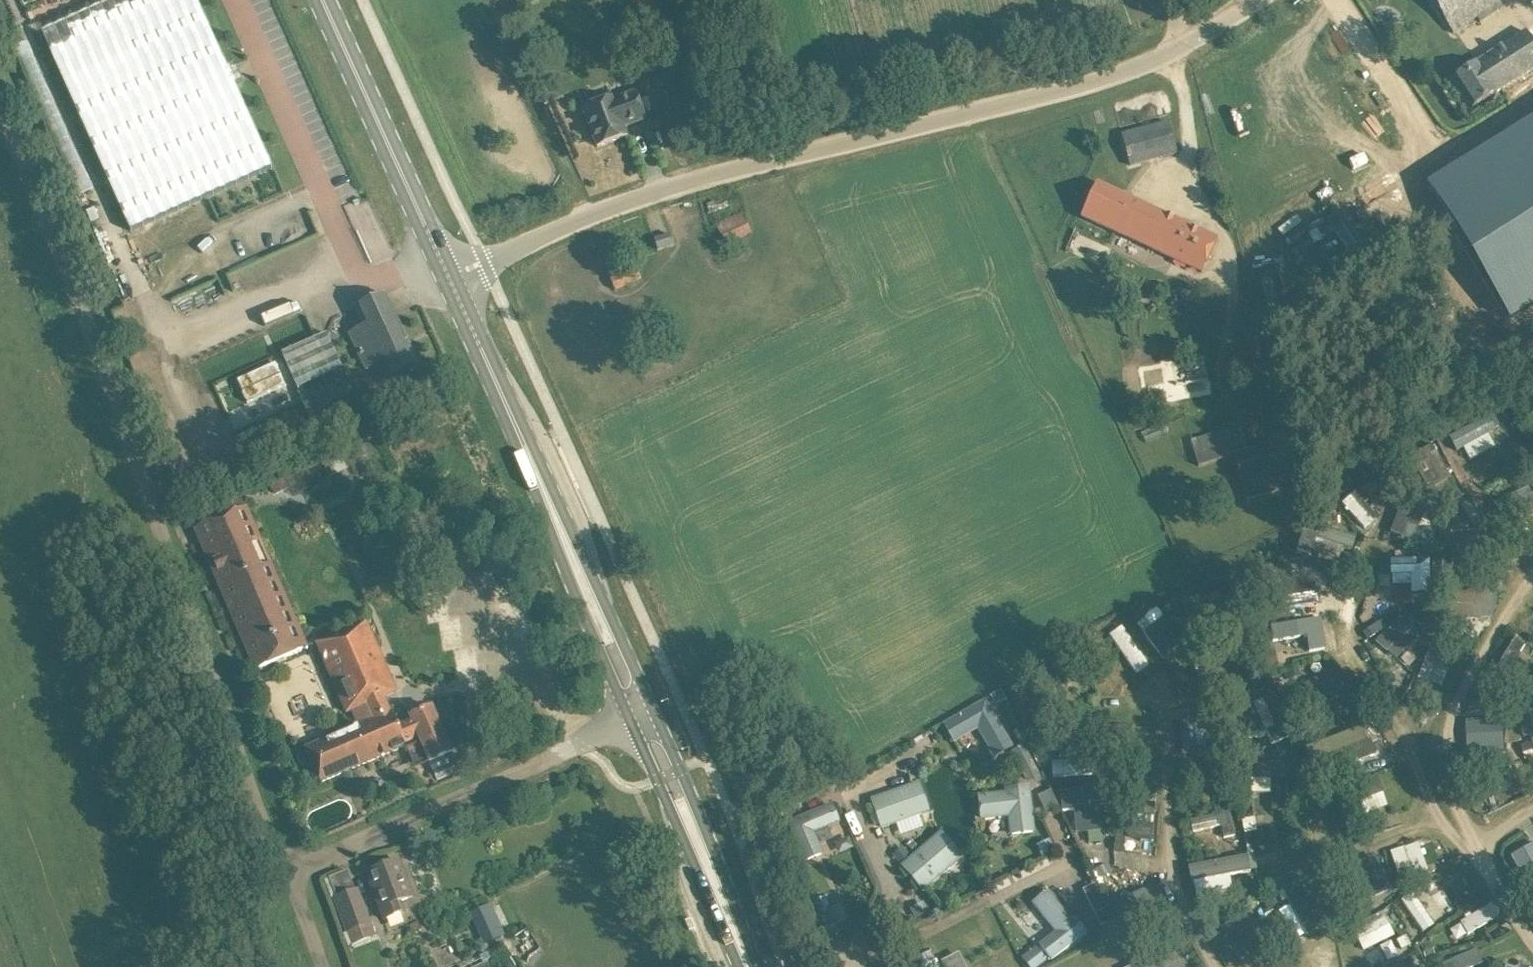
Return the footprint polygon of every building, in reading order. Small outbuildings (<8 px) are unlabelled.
[(273,166),(197,0),(114,0),(41,33),(131,232),(273,166)] [(1453,35),(1471,23),(1478,19),(1480,22),(1486,18),(1503,7),(1498,0),(1431,0),(1438,11),(1453,35)] [(1453,78),(1473,108),(1532,69),(1532,42),(1526,31),(1453,78)] [(703,69),(695,49),(693,44),(652,60),(683,144),(697,138),(710,134),(688,75),(703,69)] [(612,98),(583,108),(597,147),(626,136),(622,127),(645,119),(635,93),(613,101),(612,98)] [(1426,184),(1508,315),(1532,299),(1532,116),(1426,184)] [(1176,153),(1168,122),(1122,135),(1130,166),(1176,153)] [(1082,217),(1091,221),(1202,273),(1217,239),(1097,183),(1082,217)] [(725,243),(749,232),(742,215),(718,226),(725,243)] [(671,235),(654,240),(658,250),(674,245),(671,235)] [(385,294),(355,308),(363,325),(350,332),(367,370),(381,363),(389,379),(418,366),(385,294)] [(282,309),(260,319),(264,326),(285,317),(282,309)] [(326,334),(283,354),(299,389),(343,369),(326,334)] [(1209,380),(1204,355),(1124,368),(1129,395),(1209,380)] [(303,392),(311,412),(331,404),(323,383),(303,392)] [(1457,449),(1464,447),(1469,458),(1496,446),(1490,432),(1496,429),(1490,416),(1450,432),(1457,449)] [(1235,453),(1227,429),(1190,440),(1198,465),(1235,453)] [(1293,488),(1283,443),(1235,454),(1246,499),(1293,488)] [(1424,485),(1450,477),(1439,443),(1414,451),(1424,485)] [(1358,488),(1342,501),(1363,528),(1380,515),(1358,488)] [(255,670),(308,648),(247,506),(244,507),(236,490),(189,510),(197,528),(194,529),(255,670)] [(1414,539),(1425,512),(1402,502),(1391,530),(1414,539)] [(1313,549),(1346,559),(1354,534),(1321,524),(1313,549)] [(1484,553),(1481,533),(1449,538),(1452,558),(1484,553)] [(1431,555),(1391,556),(1392,584),(1412,583),(1413,590),(1432,590),(1431,555)] [(1406,609),(1374,638),(1393,659),(1425,630),(1406,609)] [(1164,612),(1143,625),(1162,656),(1183,644),(1164,612)] [(1285,619),(1286,651),(1326,650),(1325,618),(1285,619)] [(1368,631),(1375,638),(1387,626),(1380,618),(1368,631)] [(450,754),(446,744),(430,707),(407,717),(408,718),(396,723),(385,696),(396,691),(366,622),(316,643),(346,712),(351,709),(358,725),(304,748),(319,783),(403,747),(405,752),(419,747),(427,764),(450,754)] [(1441,685),(1450,657),(1428,649),(1418,677),(1441,685)] [(1143,668),(1104,673),(1106,689),(1145,684),(1143,668)] [(990,697),(943,719),(953,740),(980,728),(993,756),(1013,746),(990,697)] [(1037,724),(1025,697),(1014,702),(1026,729),(1037,724)] [(1264,728),(1275,724),(1265,697),(1255,701),(1264,728)] [(1182,744),(1202,745),(1203,710),(1183,709),(1182,744)] [(1464,718),(1464,748),(1503,749),(1503,718),(1464,718)] [(1267,760),(1286,760),(1286,747),(1268,746),(1267,760)] [(1392,747),(1361,757),(1366,773),(1397,763),(1392,747)] [(1287,807),(1286,760),(1251,761),(1252,791),(1272,791),(1272,808),(1287,807)] [(924,825),(920,814),(931,810),(920,779),(870,798),(881,828),(897,822),(901,833),(924,825)] [(1042,809),(1074,806),(1077,832),(1102,829),(1098,785),(1041,790),(1042,809)] [(1029,829),(1025,789),(971,795),(974,820),(1005,816),(1006,832),(1029,829)] [(1361,798),(1365,812),(1388,804),(1383,791),(1361,798)] [(812,860),(825,855),(815,830),(841,820),(833,800),(794,815),(812,860)] [(1205,837),(1234,835),(1232,812),(1191,815),(1192,832),(1205,831),(1205,837)] [(1152,816),(1138,816),(1138,836),(1153,836),(1152,816)] [(923,889),(965,855),(942,828),(901,863),(923,889)] [(1418,840),(1390,850),(1401,879),(1429,869),(1418,840)] [(1529,894),(1532,893),(1532,843),(1513,850),(1529,894)] [(892,853),(900,863),(909,855),(901,846),(892,853)] [(1230,871),(1250,866),(1247,852),(1190,866),(1197,895),(1233,886),(1230,871)] [(405,910),(400,898),(409,894),(397,862),(368,874),(381,906),(386,918),(405,910)] [(1303,879),(1283,886),(1290,904),(1281,908),(1292,937),(1321,926),(1303,879)] [(1133,895),(1106,905),(1098,882),(1086,886),(1100,925),(1139,912),(1133,895)] [(1054,886),(1033,899),(1054,931),(1039,941),(1050,959),(1086,936),(1054,886)] [(376,936),(371,923),(358,889),(355,890),(334,898),(347,932),(343,933),(348,947),(376,936)] [(1425,892),(1405,908),(1424,931),(1444,915),(1425,892)] [(930,913),(924,901),(910,908),(915,920),(930,913)] [(1494,902),(1450,924),(1456,938),(1500,916),(1494,902)] [(489,903),(476,909),(482,920),(494,914),(489,903)] [(848,919),(841,903),(827,909),(833,925),(848,919)] [(1352,925),(1363,949),(1395,934),(1383,910),(1352,925)] [(1227,938),(1242,960),(1275,937),(1260,916),(1227,938)] [(1392,938),(1365,949),(1372,966),(1398,955),(1392,938)] [(1036,946),(1021,957),(1029,966),(1038,966),(1047,961),(1036,946)] [(937,961),(940,966),(962,966),(955,953),(937,961)] [(1148,965),(1149,966),(1182,966),(1176,953),(1148,965)]
